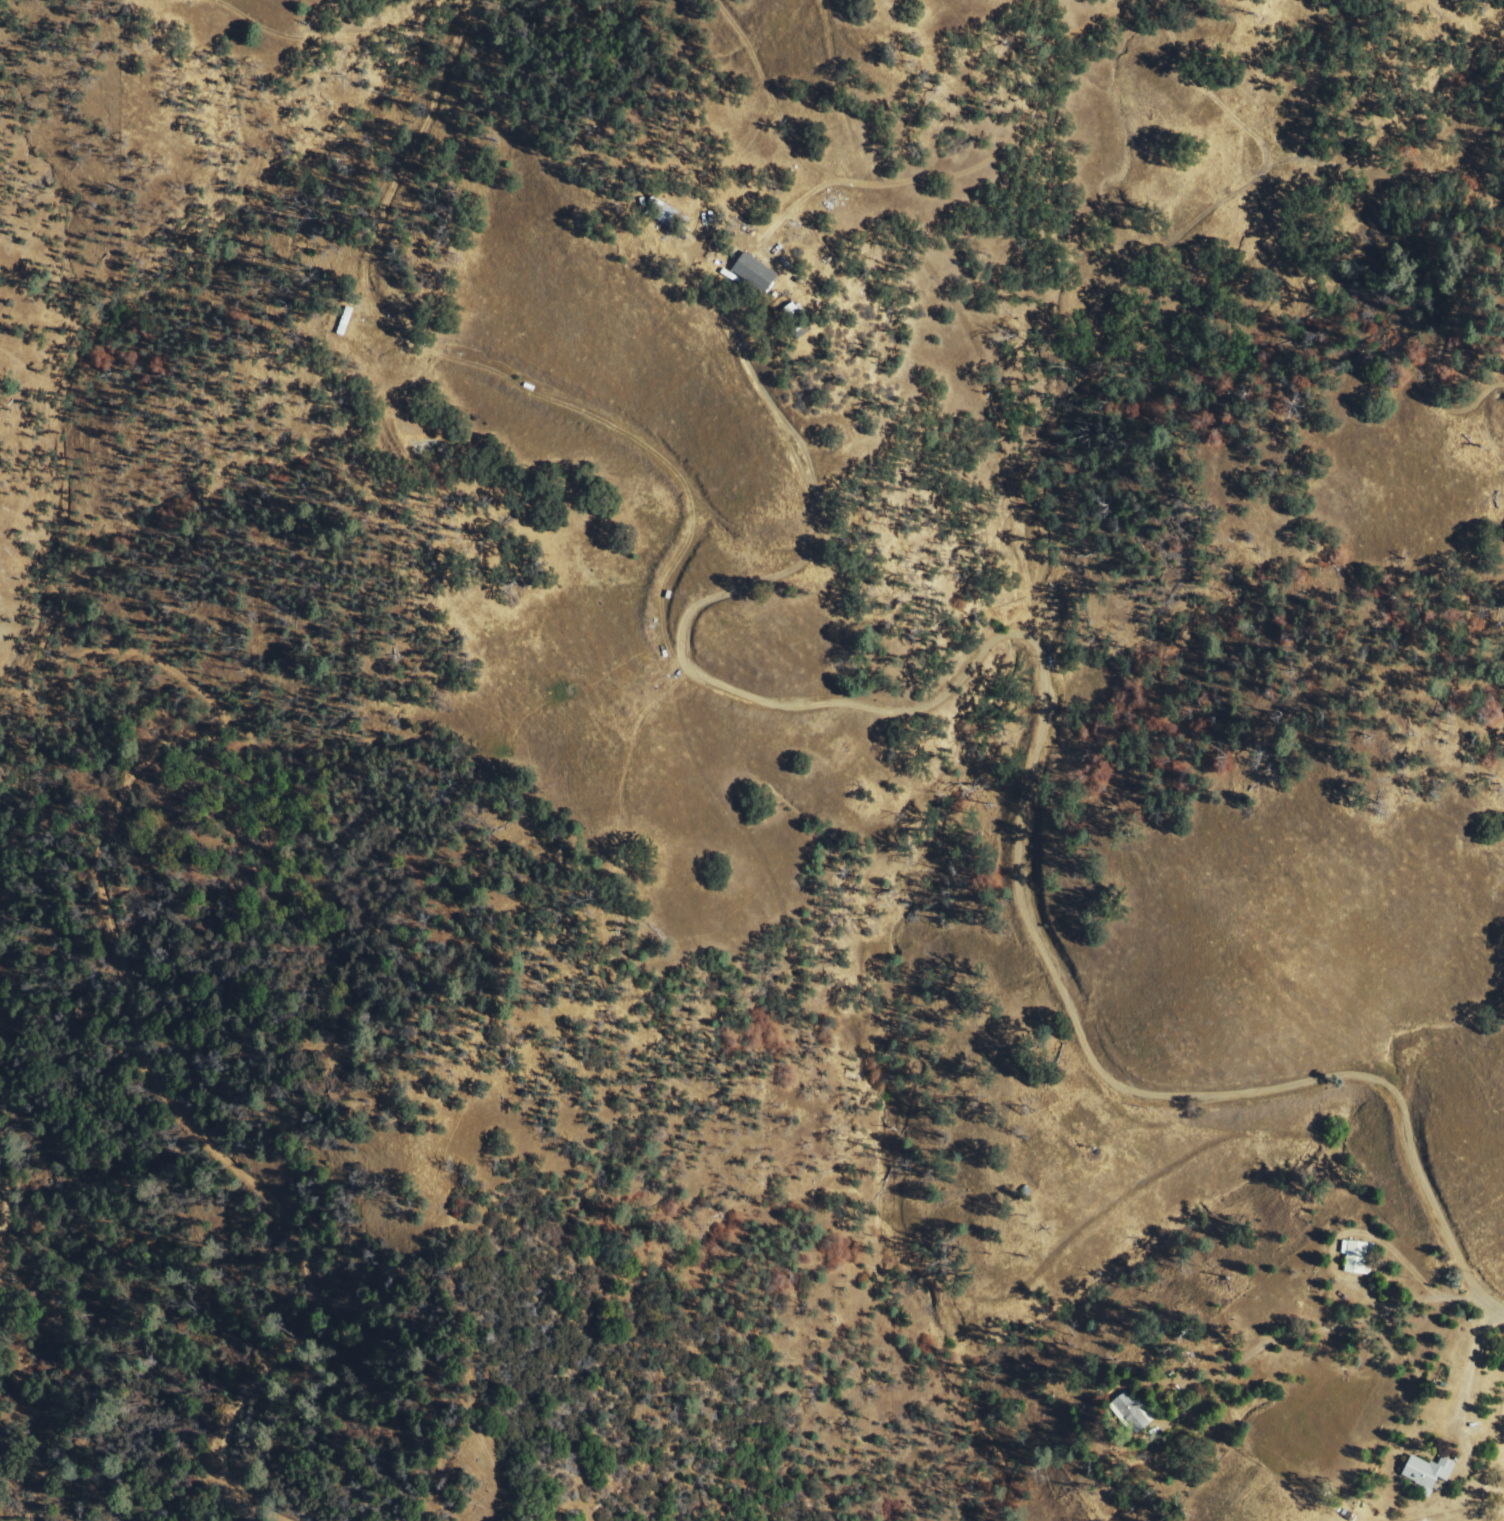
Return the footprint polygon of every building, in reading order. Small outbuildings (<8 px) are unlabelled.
[(689,217),(666,206),(658,222),(677,230),(681,222),(686,224),(689,217)] [(737,272),(771,294),(783,276),(749,253),(737,272)] [(1136,1434),(1156,1420),(1142,1401),(1137,1405),(1127,1392),(1113,1402),(1136,1434)] [(1444,1457),(1439,1466),(1414,1454),(1403,1477),(1435,1492),(1441,1478),(1450,1482),(1459,1464),(1444,1457)]
